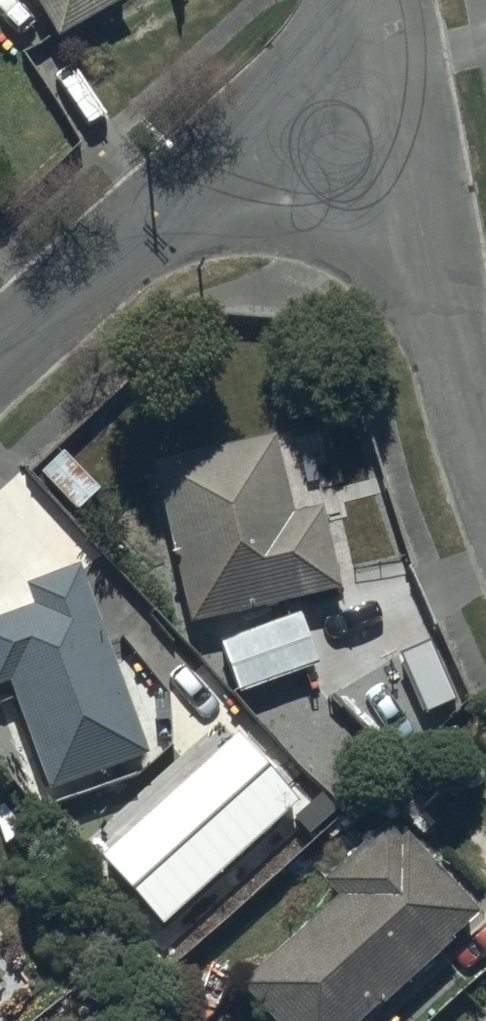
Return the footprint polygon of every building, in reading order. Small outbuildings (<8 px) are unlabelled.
[(57,28),(106,0),(41,0),(57,28)] [(274,422),(152,448),(188,614),(336,582),(318,501),(292,506),(274,422)] [(8,672),(47,779),(146,743),(78,556),(25,575),(32,594),(0,606),(0,675),(8,672)] [(298,604),(220,632),(238,681),(315,653),(298,604)] [(386,633),(405,681),(447,664),(427,616),(386,633)] [(238,975),(279,1020),(347,1020),(482,899),(449,863),(445,867),(404,821),(397,828),(383,813),(321,869),(337,886),(238,975)] [(468,1020),(485,1020),(485,1005),(468,1020)]
